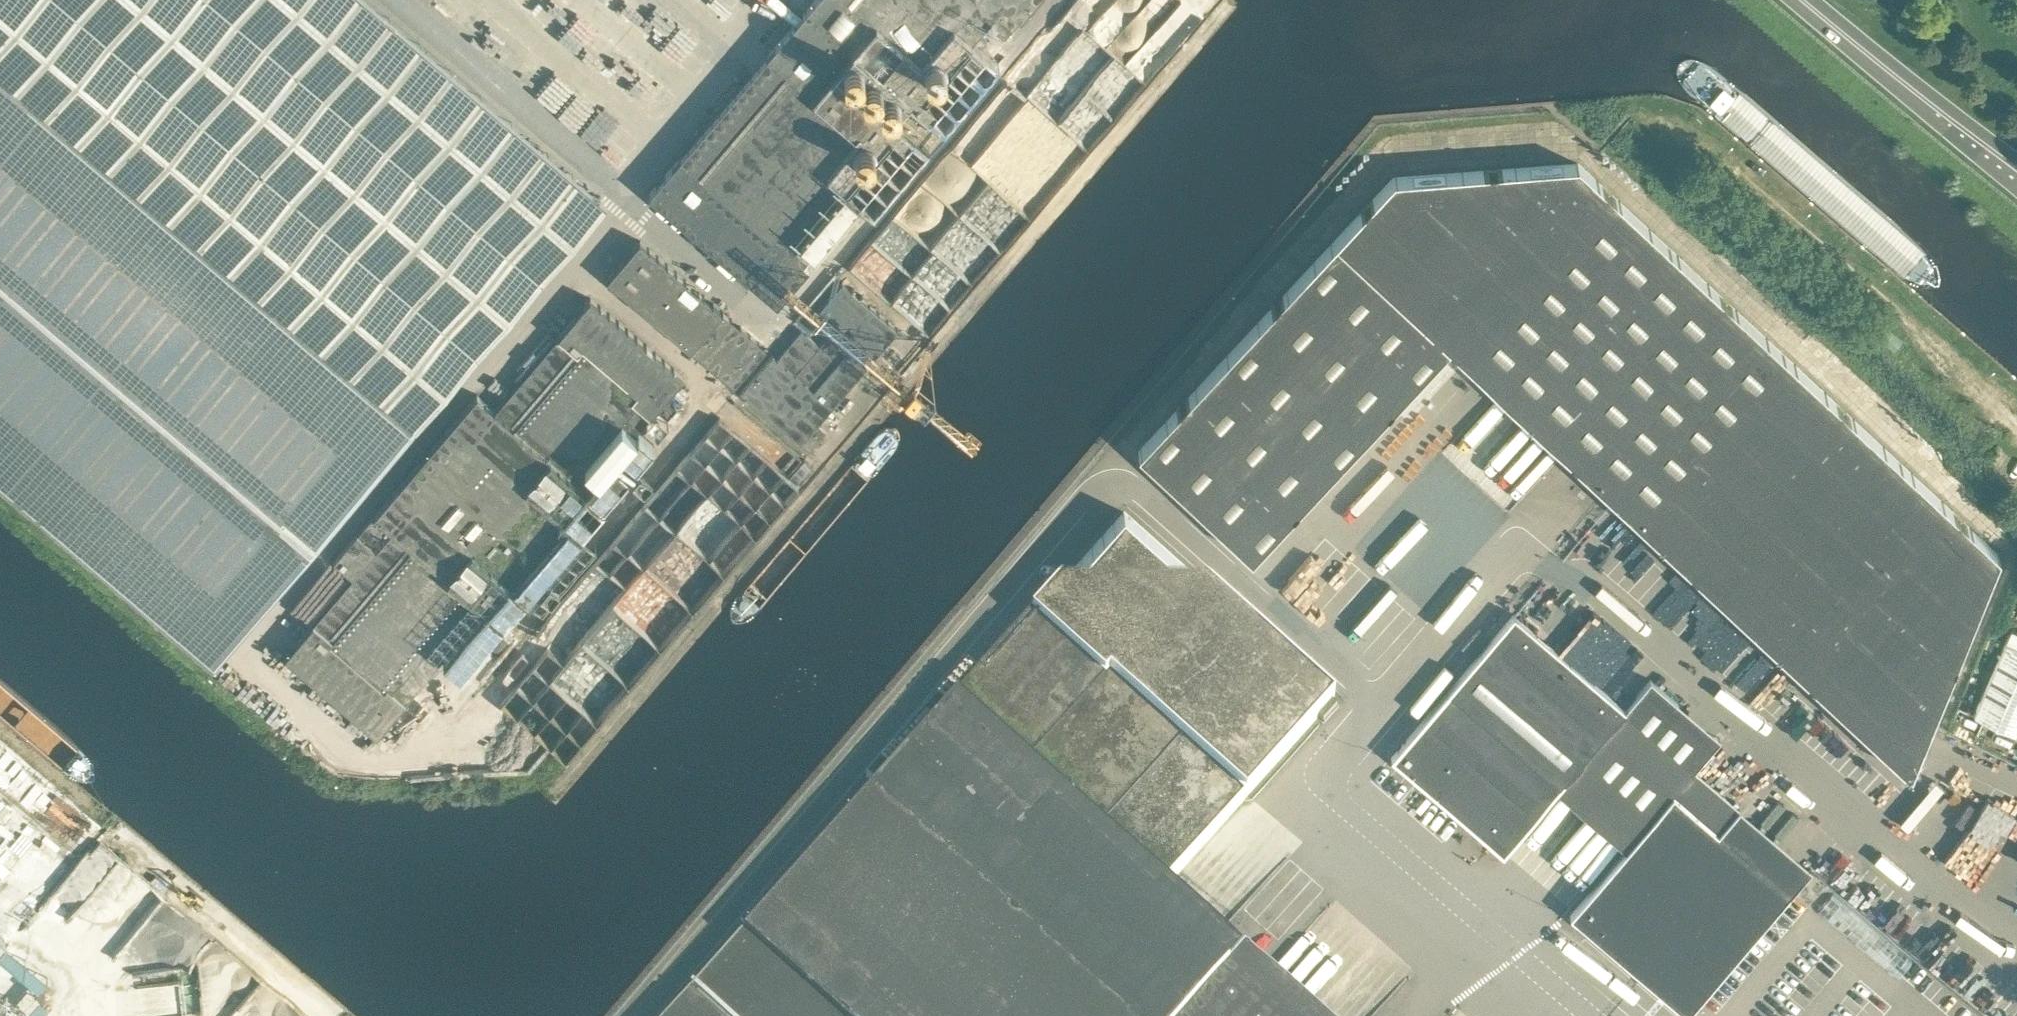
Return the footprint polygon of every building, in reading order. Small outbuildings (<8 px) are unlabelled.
[(224,659),(601,185),(367,0),(0,0),(0,482),(224,659)] [(647,196),(650,200),(721,257),(729,268),(769,300),(777,294),(852,201),(861,208),(889,188),(994,58),(972,41),(991,27),(1004,37),(1034,0),(805,0),(647,196)] [(1032,201),(1026,197),(1000,197),(1003,193),(979,174),(979,163),(976,163),(972,168),(972,165),(1023,98),(1068,132),(1067,174),(1110,118),(1096,108),(1077,107),(1077,118),(1084,118),(1078,125),(1067,125),(1067,118),(1115,55),(1079,27),(1067,43),(1067,0),(1065,0),(891,225),(891,259),(911,274),(889,302),(926,330),(938,330),(1032,209),(1032,201)] [(1449,343),(1910,772),(1999,554),(1579,163),(1394,176),(1139,450),(1252,555),(1449,343)] [(766,350),(767,349),(633,239),(601,279),(807,448),(825,427),(817,421),(864,365),(825,334),(818,342),(799,327),(774,357),(766,350)] [(879,352),(897,327),(837,282),(818,307),(879,352)] [(347,572),(279,661),(377,737),(434,663),(459,681),(580,524),(595,536),(631,491),(621,483),(654,440),(639,429),(681,373),(582,297),(494,410),(470,391),(336,564),(347,572)] [(712,415),(535,638),(545,646),(527,669),(515,659),(494,686),(504,694),(496,704),(571,763),(810,463),(794,450),(779,468),(712,415)] [(1261,981),(1255,988),(1241,976),(1212,949),(1155,898),(1318,716),(1323,721),(1337,705),(1332,701),(1335,698),(1320,685),(1124,511),(979,674),(968,664),(866,777),(876,786),(744,934),(671,1015),(1299,1015),(1261,981)] [(1514,613),(1392,756),(1503,851),(1557,788),(1626,848),(1583,899),(1570,914),(1673,1001),(1686,1012),(1789,892),(1604,733),(1625,708),(1514,613)] [(2006,639),(1973,712),(2016,732),(2015,732),(2016,733),(2016,644),(2006,639)] [(18,780),(35,782),(33,799),(0,797),(0,885),(13,886),(20,902),(0,900),(0,916),(8,922),(30,912),(40,934),(63,904),(58,891),(53,891),(57,843),(44,833),(67,823),(58,822),(52,810),(71,802),(19,763),(18,780)] [(122,942),(165,894),(122,856),(115,852),(103,841),(98,839),(87,851),(107,861),(99,877),(101,875),(122,885),(113,894),(100,888),(94,894),(86,890),(84,893),(76,910),(87,915),(93,908),(97,912),(108,917),(103,922),(108,925),(102,932),(116,938),(117,939),(122,942)] [(68,868),(78,885),(90,877),(85,868),(87,867),(83,859),(68,868)] [(1282,930),(1320,889),(1288,860),(1250,901),(1282,930)]
